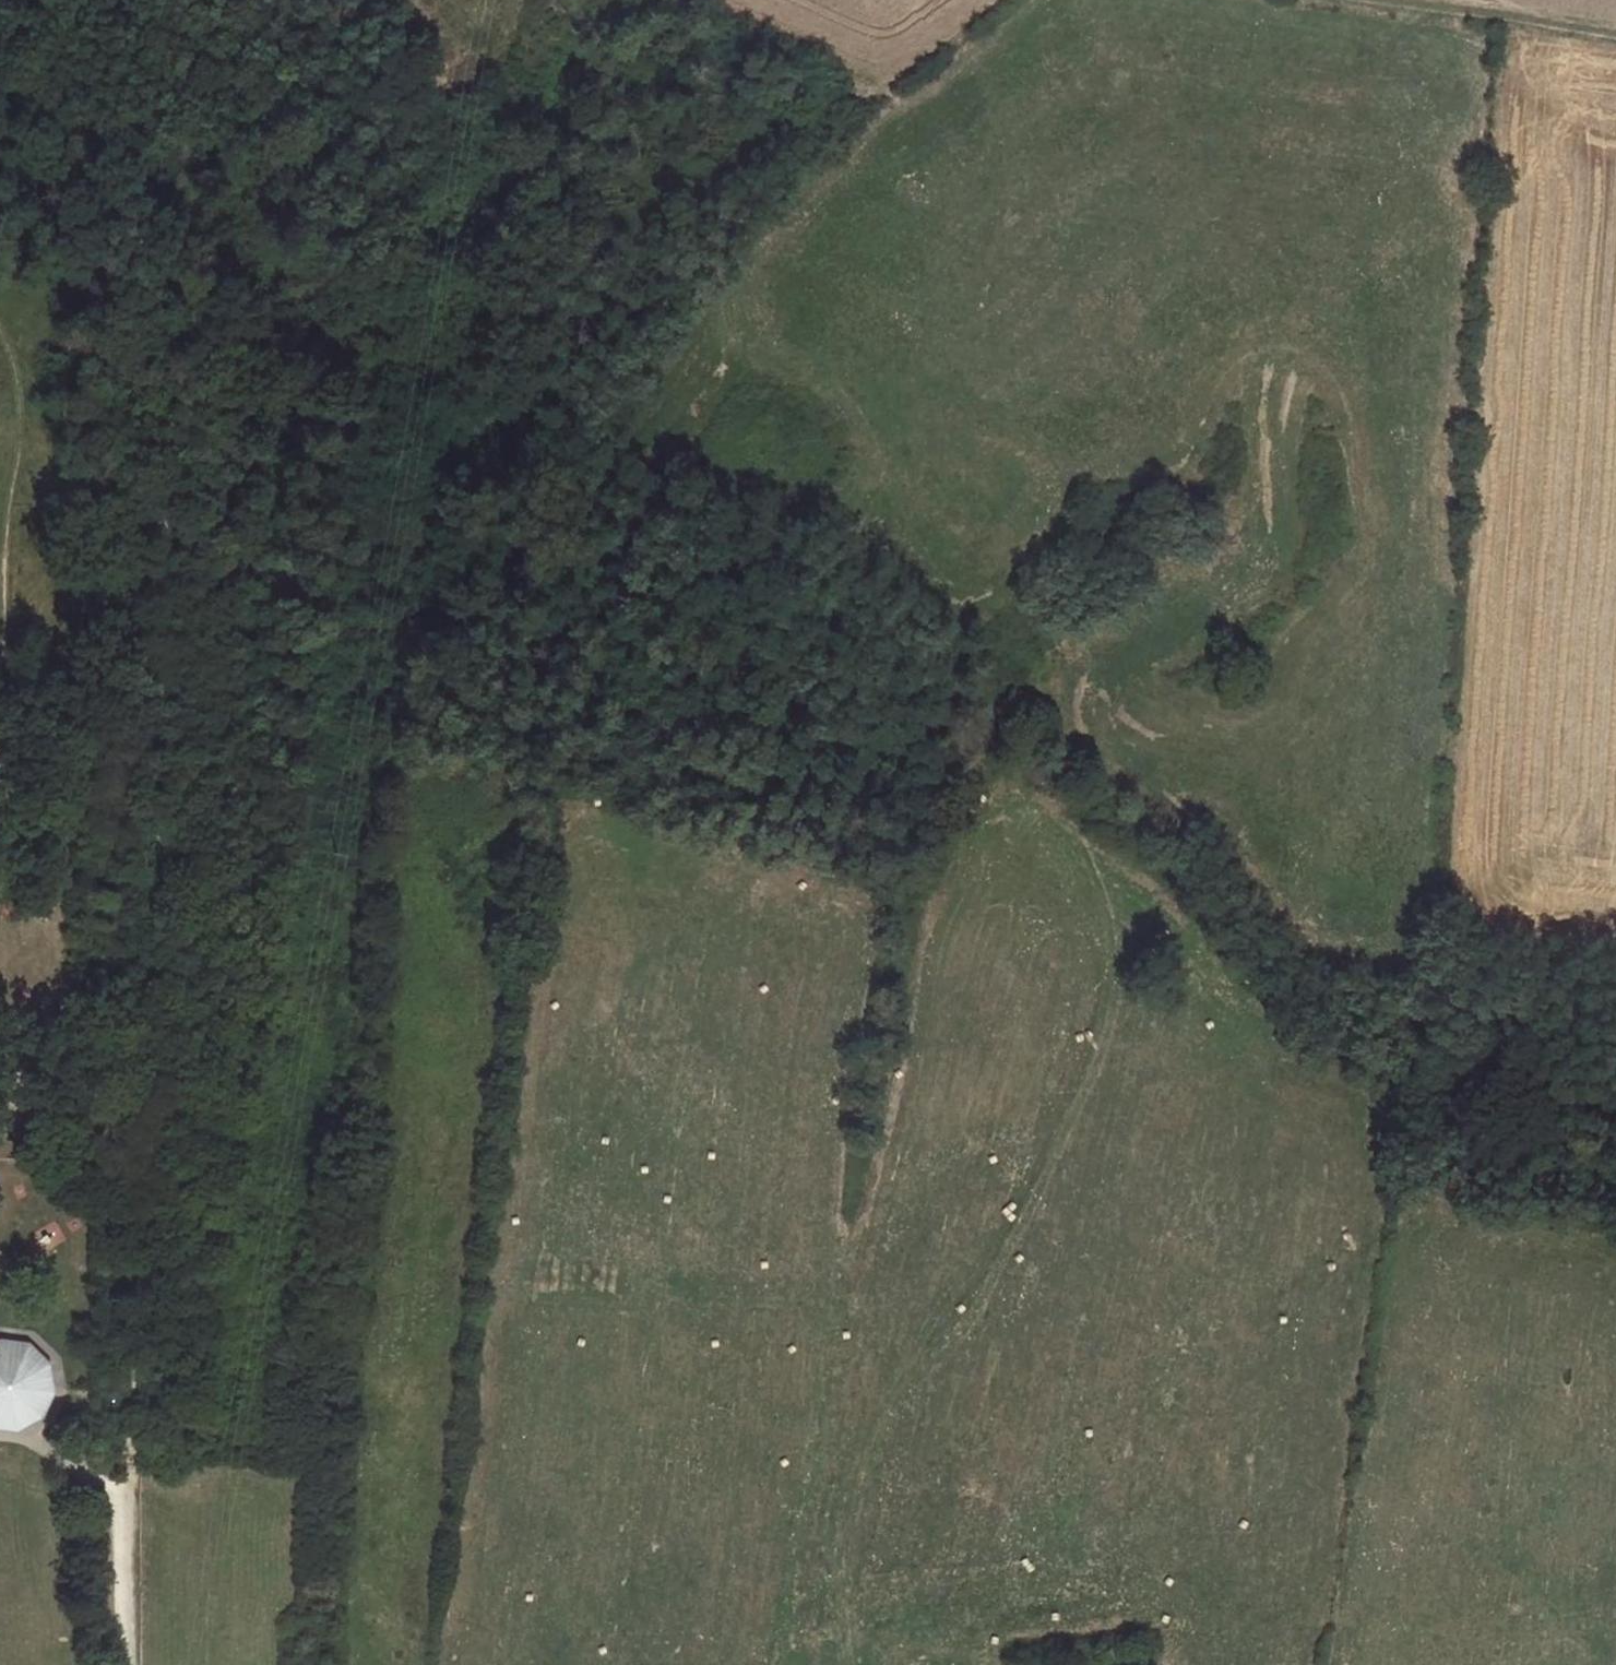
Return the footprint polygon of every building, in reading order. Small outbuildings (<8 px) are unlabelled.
[(18,1426),(38,1415),(52,1385),(48,1359),(26,1338),(1,1334),(0,1335),(0,1423),(18,1426)]
